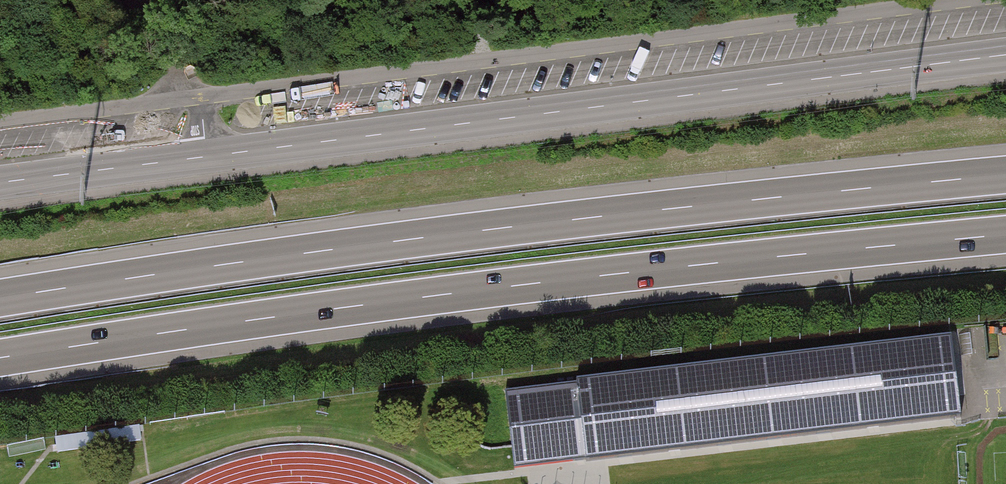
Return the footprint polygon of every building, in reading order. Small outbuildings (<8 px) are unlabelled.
[(962,418),(952,333),(575,377),(500,386),(510,470),(576,463),(586,462),(962,418)]
